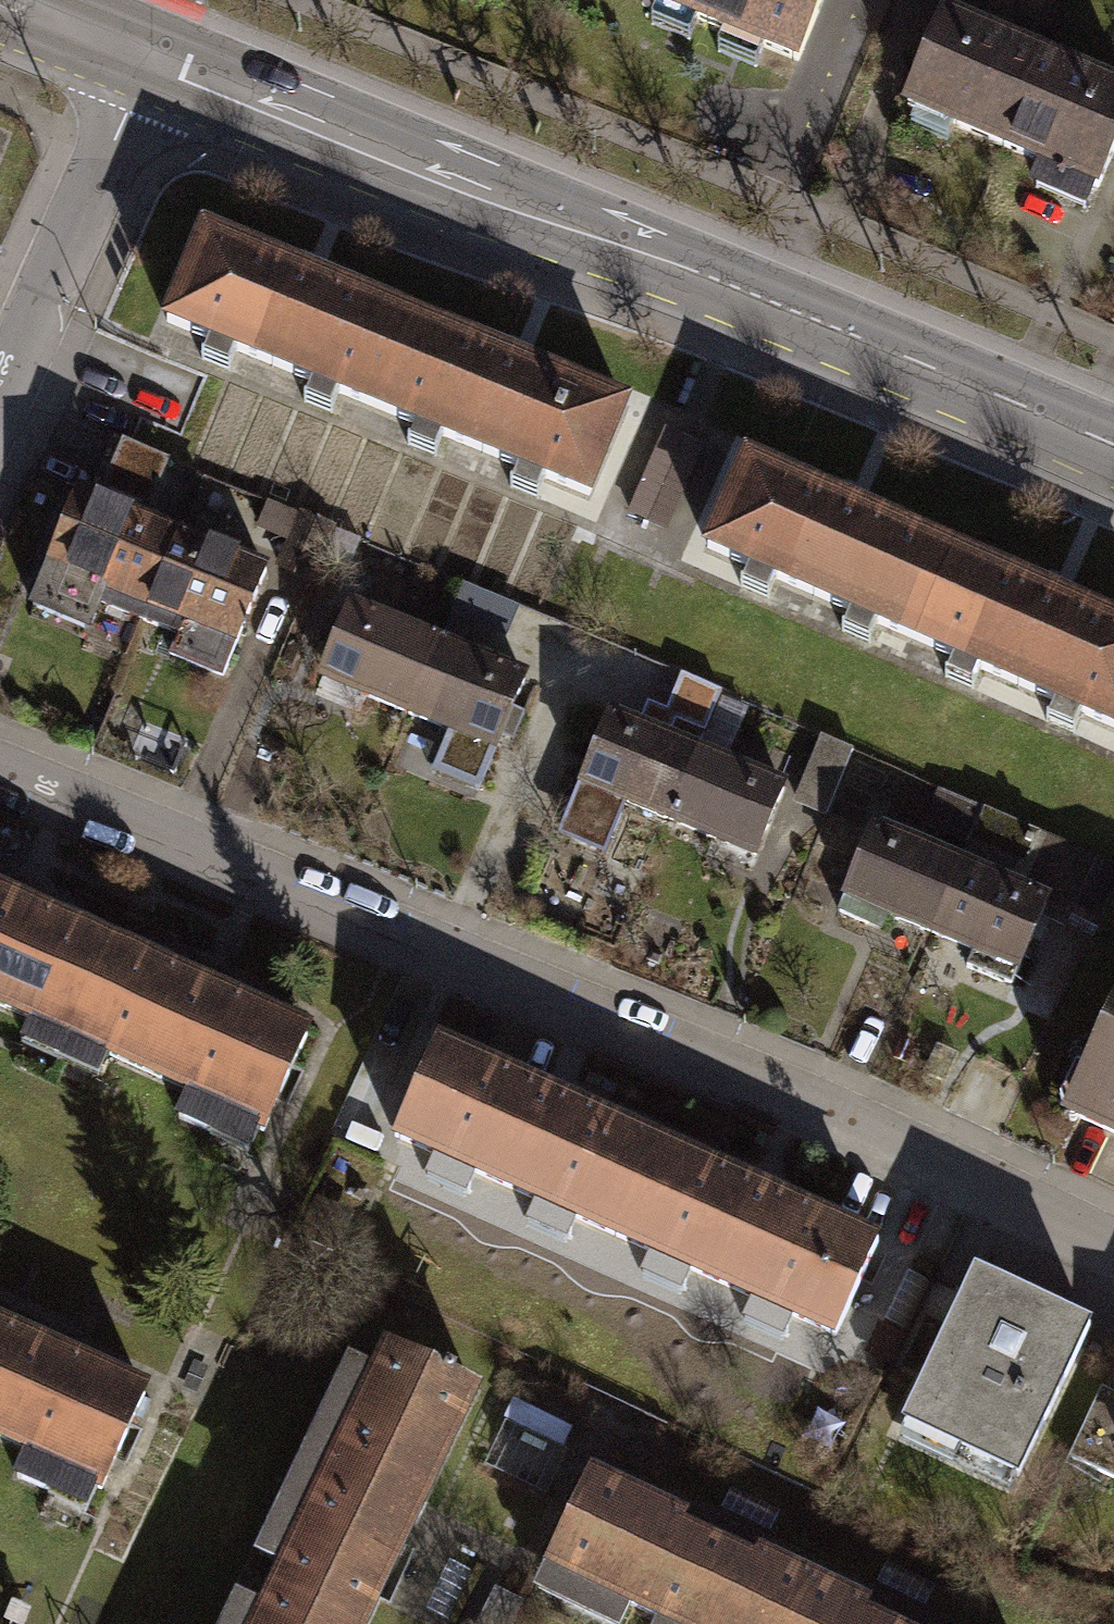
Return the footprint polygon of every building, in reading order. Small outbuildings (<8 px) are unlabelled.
[(799,62),(824,0),(650,0),(799,62)] [(907,106),(1006,149),(1042,63),(944,20),(907,106)] [(1099,189),(1113,154),(1113,93),(1042,63),(1006,149),(1099,189)] [(210,228),(170,322),(375,409),(416,315),(210,228)] [(416,315),(375,409),(593,499),(633,405),(416,315)] [(679,525),(705,437),(657,422),(631,510),(679,525)] [(100,502),(143,520),(169,461),(126,442),(100,502)] [(745,457),(704,548),(913,640),(954,550),(745,457)] [(100,502),(79,493),(31,604),(90,629),(103,600),(139,616),(175,532),(143,520),(100,502)] [(309,576),(330,528),(301,516),(280,563),(309,576)] [(263,569),(175,532),(139,616),(181,634),(172,654),(218,674),(263,569)] [(913,640),(1113,729),(1113,621),(954,550),(913,640)] [(440,643),(353,608),(325,677),(412,713),(440,643)] [(525,678),(440,643),(412,713),(450,728),(433,768),(480,787),(525,678)] [(692,754),(606,720),(559,831),(605,850),(624,804),(664,821),(692,754)] [(851,751),(820,738),(796,798),(827,810),(851,751)] [(783,791),(692,754),(664,821),(755,858),(783,791)] [(939,788),(925,820),(1023,862),(1037,830),(939,788)] [(958,868),(872,831),(838,909),(868,922),(874,908),(931,933),(958,868)] [(1099,857),(1073,913),(1100,925),(1113,896),(1113,864),(1099,857)] [(1046,906),(958,868),(931,933),(973,951),(967,965),(1012,984),(1046,906)] [(0,893),(0,1002),(70,1033),(110,942),(0,893)] [(310,1029),(110,942),(70,1033),(194,1090),(182,1115),(215,1130),(227,1104),(268,1123),(310,1029)] [(1065,1114),(1113,1138),(1113,1015),(1065,1114)] [(395,1133),(617,1234),(657,1147),(435,1046),(395,1133)] [(617,1234),(835,1332),(874,1244),(657,1147),(617,1234)] [(974,1274),(903,1424),(1017,1478),(1088,1328),(974,1274)] [(0,1325),(0,1437),(29,1451),(18,1475),(51,1490),(63,1465),(105,1484),(147,1391),(0,1325)] [(386,1340),(372,1369),(355,1361),(269,1540),(289,1550),(273,1583),(359,1623),(361,1623),(476,1383),(386,1340)] [(1102,1392),(1070,1457),(1113,1478),(1113,1398),(1102,1392)] [(812,1576),(581,1468),(534,1567),(560,1579),(548,1605),(589,1623),(601,1623),(611,1603),(657,1623),(789,1623),(812,1576)] [(812,1576),(789,1623),(915,1623),(812,1576)] [(273,1583),(257,1616),(238,1607),(229,1623),(359,1623),(273,1583)]
